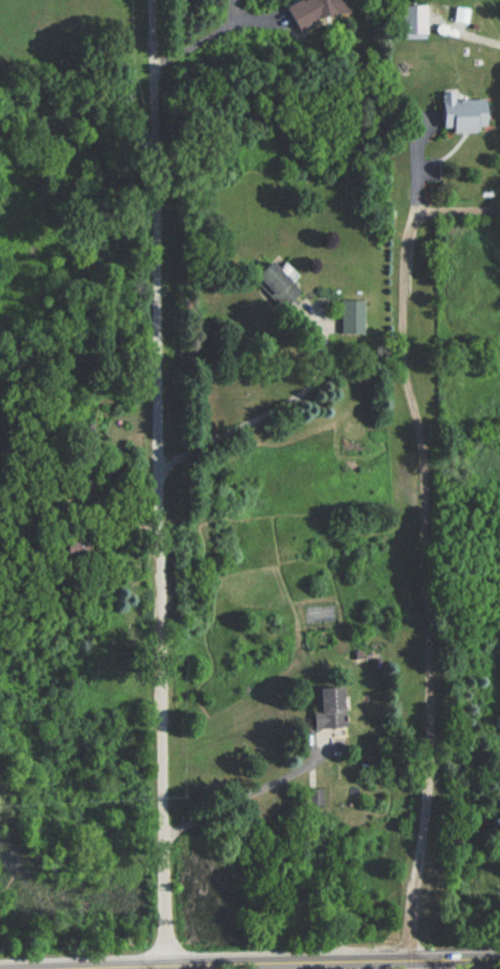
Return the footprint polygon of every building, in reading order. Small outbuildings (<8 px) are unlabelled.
[(401,38),(425,38),(425,5),(401,5),(401,38)] [(463,22),(464,8),(451,8),(450,21),(463,22)] [(452,99),(452,94),(437,94),(437,129),(447,129),(447,132),(482,131),(481,99),(452,99)] [(250,276),(281,307),(298,291),(267,260),(250,276)] [(338,299),(338,335),(361,335),(361,299),(338,299)] [(55,543),(63,561),(83,553),(76,535),(55,543)] [(313,728),(341,726),(339,688),(311,689),(313,728)] [(320,788),(320,804),(307,804),(307,788),(320,788)]
